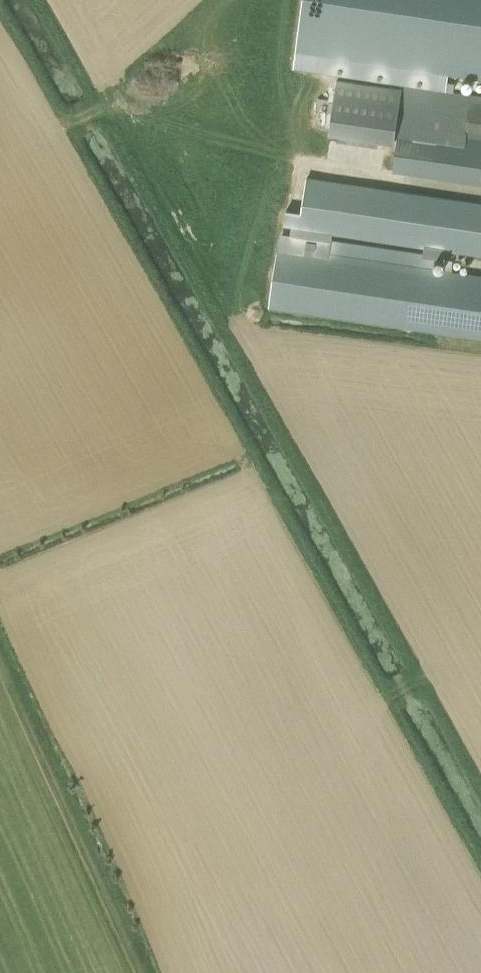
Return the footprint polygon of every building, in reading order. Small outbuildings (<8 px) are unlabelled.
[(295,66),(445,89),(448,71),(480,76),(480,0),(304,0),(295,66)] [(424,88),(338,76),(331,125),(397,135),(392,171),(411,174),(480,184),(480,181),(480,97),(471,96),(424,88)] [(309,180),(302,227),(480,253),(480,205),(309,180)] [(278,246),(269,307),(480,339),(480,276),(278,246)]
